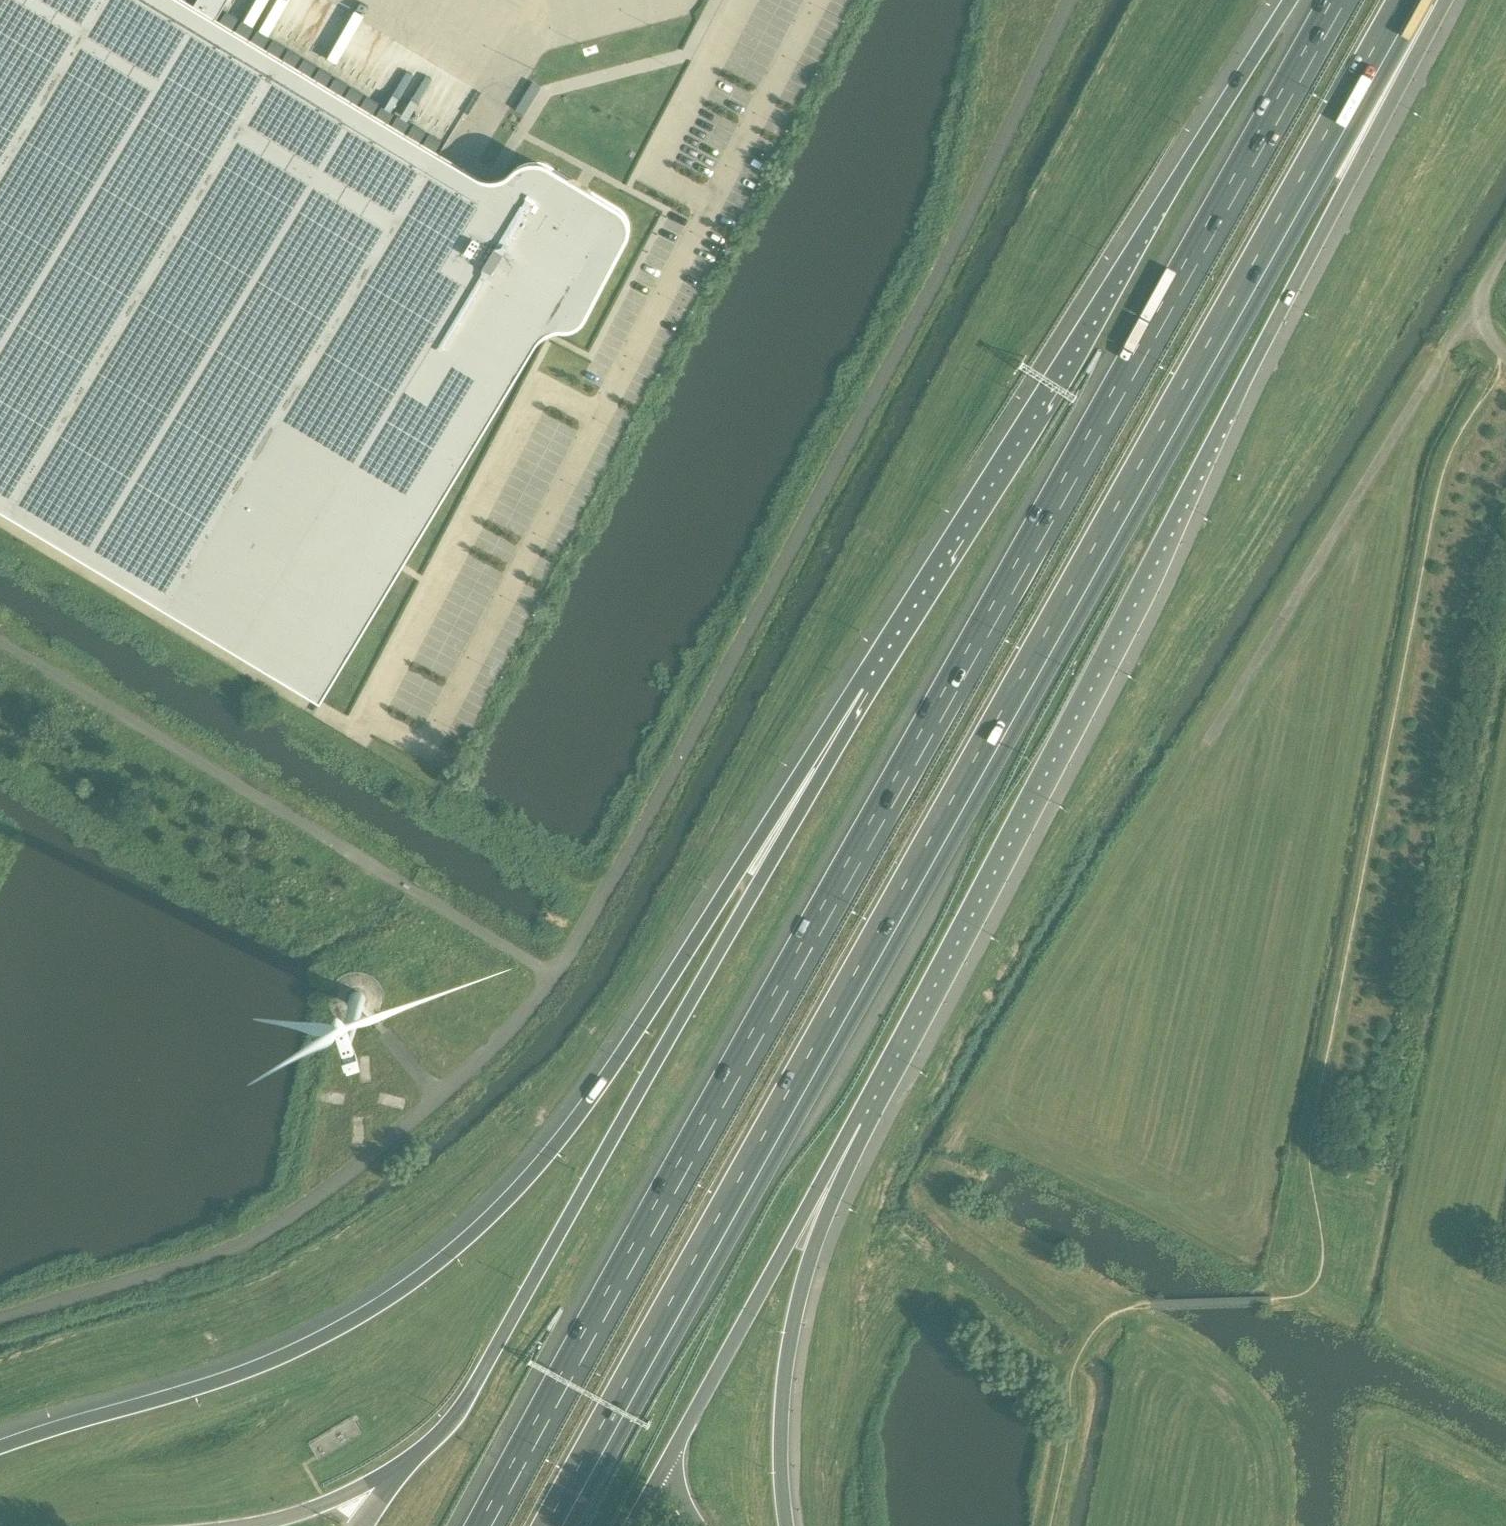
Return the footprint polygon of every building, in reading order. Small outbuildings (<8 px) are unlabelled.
[(499,190),(216,20),(228,0),(198,0),(194,6),(184,0),(0,0),(0,509),(320,702),(476,443),(548,324),(555,329),(566,329),(570,328),(572,328),(575,327),(578,324),(580,323),(582,321),(583,320),(585,317),(626,236),(628,231),(628,227),(628,225),(627,221),(626,219),(624,216),(621,212),(617,209),(550,168),(545,166),(542,165),(539,164),(536,164),(534,164),(530,164),(525,165),(521,167),(518,169),(515,171),(507,178),(499,190)] [(352,989),(350,991),(348,993),(346,996),(346,999),(346,1002),(347,1005),(349,1008),(352,1009),(355,1010),(358,1010),(362,1009),(364,1008),(366,1005),(368,1002),(368,999),(368,996),(367,993),(364,991),(362,989),(359,988),(355,988),(352,989)]
